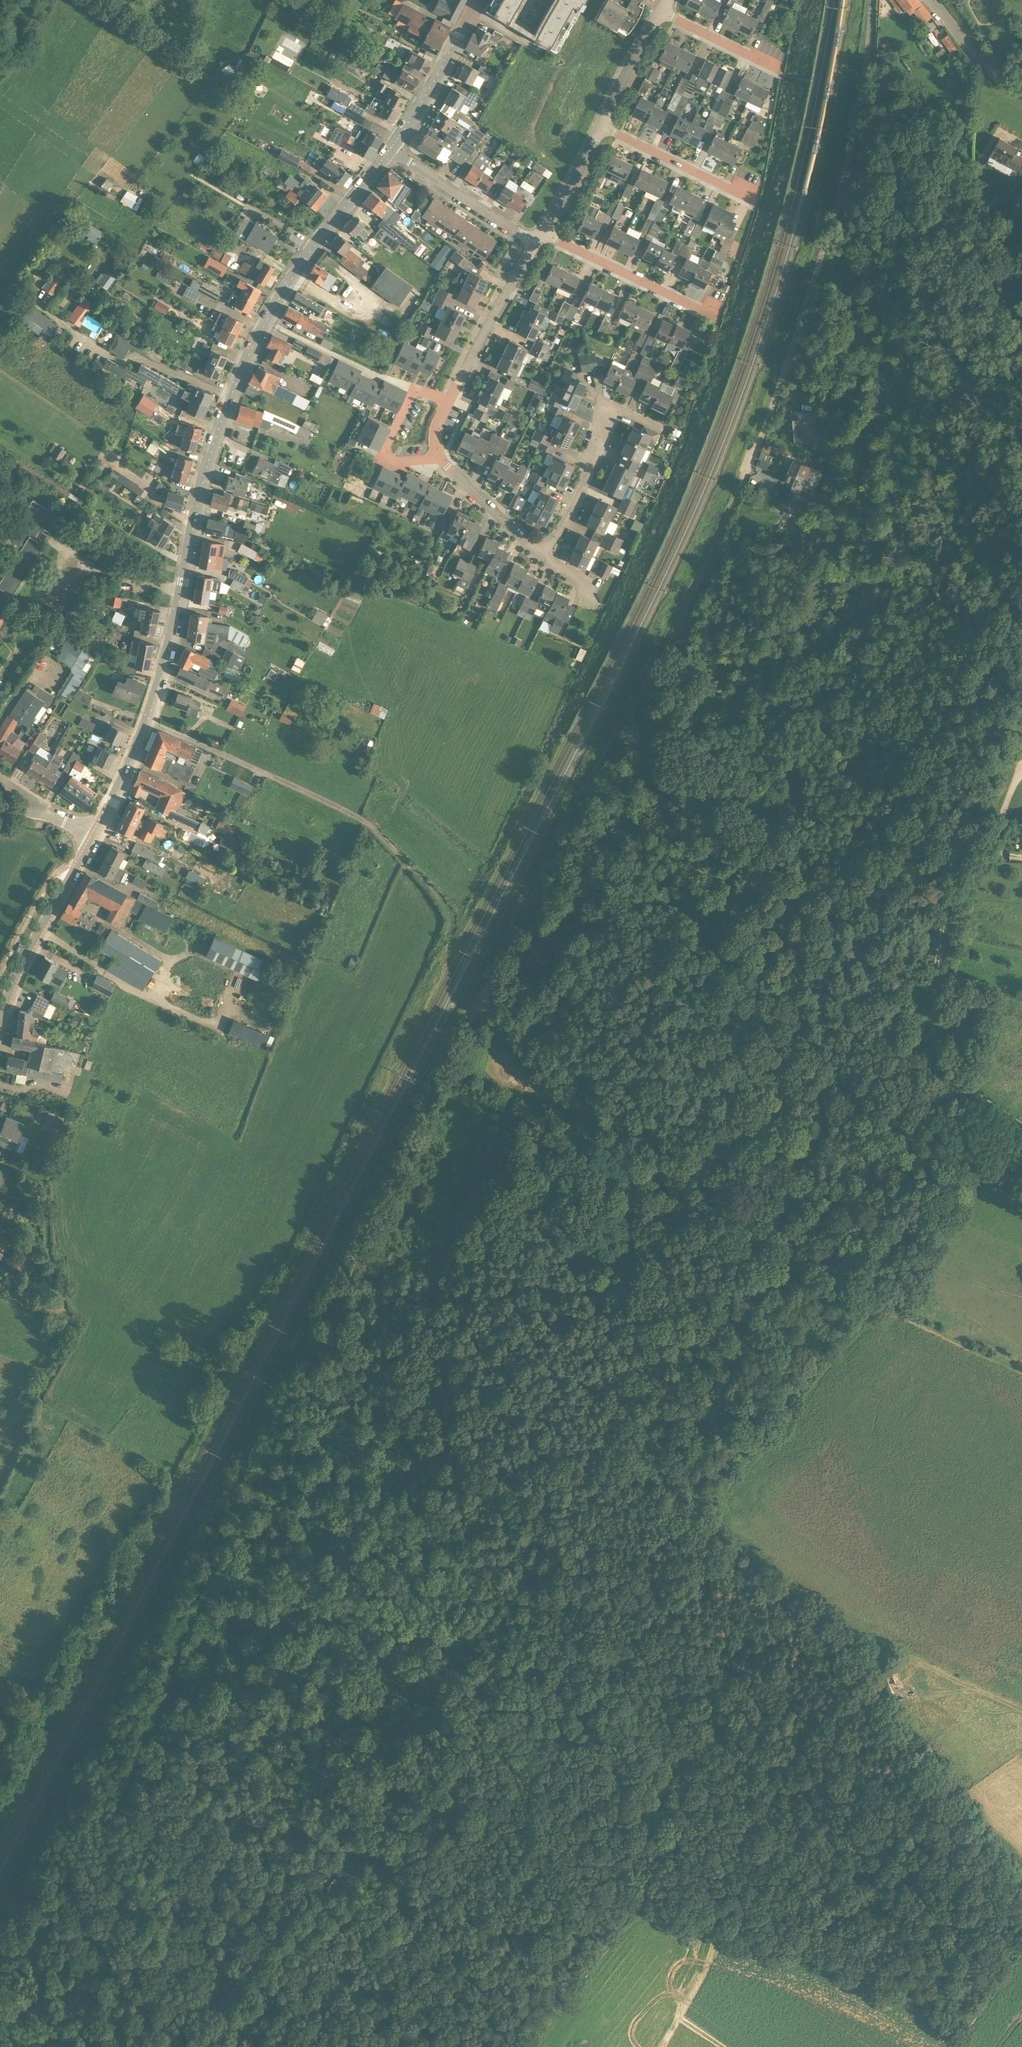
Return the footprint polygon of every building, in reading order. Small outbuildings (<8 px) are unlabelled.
[(465,0),(444,0),(438,0),(432,11),(453,23),(465,0)] [(485,11),(534,39),(533,40),(555,52),(559,46),(563,38),(567,31),(571,23),(574,18),(578,11),(582,4),(584,0),(492,0),(488,6),(485,11)] [(594,19),(616,31),(617,30),(626,35),(633,26),(636,22),(638,19),(640,14),(641,10),(644,4),(640,2),(641,0),(604,0),(594,19)] [(687,4),(701,11),(706,0),(689,0),(687,4)] [(718,0),(706,0),(701,11),(714,18),(722,2),(718,0)] [(776,3),(774,2),(774,1),(772,0),(767,0),(763,10),(768,12),(770,9),(773,11),(776,3)] [(918,0),(897,0),(906,11),(910,8),(914,13),(918,9),(920,12),(913,17),(919,26),(931,16),(923,5),(919,0),(918,0)] [(409,26),(408,26),(441,44),(450,27),(434,19),(434,20),(403,3),(394,18),(409,26)] [(745,13),(733,7),(732,6),(731,7),(724,22),(737,29),(745,13)] [(1009,24),(1014,18),(1008,12),(1002,17),(1009,24)] [(751,36),(759,19),(745,13),(737,29),(751,36)] [(436,54),(441,44),(408,26),(405,33),(422,43),(420,46),(436,54)] [(486,40),(490,33),(490,32),(479,27),(475,34),(486,40)] [(498,37),(500,39),(502,34),(494,30),(492,34),(498,37)] [(498,37),(492,34),(490,33),(486,40),(475,34),(473,33),(465,47),(480,55),(486,44),(493,47),(498,37)] [(947,48),(954,44),(948,34),(941,38),(947,48)] [(886,50),(892,45),(887,40),(881,45),(886,50)] [(662,60),(675,66),(683,49),(669,42),(661,59),(662,60)] [(688,72),(696,55),(683,49),(675,66),(688,72)] [(419,57),(412,53),(406,62),(425,73),(431,61),(420,55),(419,57)] [(257,79),(261,73),(255,70),(255,66),(240,57),(235,66),(251,76),(257,79)] [(353,72),(357,65),(345,58),(341,65),(353,72)] [(699,76),(696,82),(698,83),(709,88),(711,84),(719,66),(707,60),(699,76)] [(226,76),(234,71),(229,63),(221,69),(226,76)] [(400,87),(402,84),(411,89),(418,78),(402,69),(399,74),(378,63),(373,72),(382,77),(382,76),(400,87)] [(478,71),(465,64),(458,77),(471,84),(477,75),(492,83),(496,75),(491,72),(492,71),(481,65),(478,71)] [(716,91),(720,93),(722,94),(726,86),(732,72),(719,66),(711,84),(718,87),(716,91)] [(656,81),(661,71),(651,67),(646,77),(656,81)] [(682,96),(690,80),(683,77),(675,93),(682,96)] [(748,101),(756,84),(744,78),(736,95),(748,101)] [(402,105),(406,99),(397,95),(398,92),(376,79),(372,86),(378,90),(374,98),(398,112),(400,110),(401,109),(403,107),(402,105)] [(697,84),(690,80),(682,96),(690,100),(697,84)] [(651,84),(644,81),(638,93),(645,96),(651,84)] [(762,107),(770,91),(756,84),(748,101),(762,107)] [(466,96),(452,88),(444,101),(447,102),(459,110),(465,114),(469,107),(470,108),(478,96),(469,91),(466,96)] [(675,111),(677,107),(682,96),(675,93),(668,108),(675,111)] [(722,94),(720,93),(712,110),(720,114),(727,99),(728,97),(722,94)] [(682,96),(677,107),(684,110),(690,100),(682,96)] [(656,103),(644,97),(643,97),(635,113),(648,120),(647,122),(648,122),(656,106),(655,105),(656,103)] [(398,112),(374,98),(373,98),(370,104),(368,103),(364,110),(383,120),(385,117),(393,122),(398,112)] [(726,117),(733,102),(727,99),(720,114),(725,117),(726,116),(726,117)] [(349,108),(339,102),(335,101),(331,107),(343,113),(342,115),(360,125),(365,116),(349,108)] [(456,114),(459,110),(447,102),(441,111),(440,111),(441,111),(430,128),(470,155),(471,154),(484,133),(478,129),(471,122),(464,117),(456,114)] [(661,128),(669,112),(656,106),(648,122),(661,128),(660,128),(661,128)] [(715,125),(720,114),(712,110),(707,121),(715,125)] [(697,145),(705,128),(701,126),(705,118),(697,114),(693,122),(685,140),(697,145)] [(720,128),(725,117),(720,114),(715,125),(720,128)] [(756,131),(763,117),(756,114),(749,127),(748,128),(756,131)] [(693,122),(681,116),(680,116),(672,133),(685,140),(693,122)] [(360,131),(359,130),(354,138),(376,149),(377,147),(378,148),(380,144),(379,144),(382,138),(374,134),(375,132),(363,126),(360,131)] [(449,158),(463,166),(470,155),(430,128),(430,129),(429,128),(429,129),(430,129),(427,134),(426,134),(418,147),(435,158),(445,165),(449,158)] [(749,146),(756,131),(748,128),(741,142),(749,146)] [(354,138),(347,135),(335,129),(329,140),(339,146),(342,139),(356,147),(354,149),(370,159),(376,149),(354,138)] [(722,157),(729,141),(716,135),(709,151),(722,157)] [(500,147),(504,141),(498,138),(494,144),(500,147)] [(996,169),(1010,144),(1000,139),(990,157),(991,157),(987,164),(996,169)] [(734,163),(742,148),(729,141),(722,157),(734,163)] [(1021,162),(1021,160),(1013,155),(1017,148),(1010,144),(996,169),(1002,172),(1006,165),(1017,172),(1021,162)] [(295,167),(300,158),(282,149),(277,158),(295,167)] [(492,160),(476,150),(472,155),(471,154),(470,155),(463,166),(463,167),(465,165),(470,168),(464,177),(475,184),(483,171),(492,160)] [(201,166),(206,158),(199,152),(193,160),(201,166)] [(624,179),(631,164),(614,156),(607,169),(614,173),(611,180),(619,184),(622,178),(624,179)] [(209,159),(203,169),(215,176),(219,170),(212,166),(214,162),(209,159)] [(341,186),(350,174),(328,160),(321,169),(331,176),(329,178),(335,183),(336,182),(341,186)] [(542,174),(546,169),(536,162),(532,168),(542,174)] [(497,185),(511,168),(504,163),(498,172),(494,179),(483,171),(475,184),(486,191),(492,182),(497,185)] [(516,192),(508,187),(510,184),(507,182),(515,170),(511,168),(497,185),(502,189),(496,198),(507,205),(520,186),(520,185),(516,192)] [(399,206),(410,188),(401,182),(404,179),(391,169),(381,180),(382,180),(377,186),(389,196),(388,197),(399,206)] [(646,191),(653,175),(641,169),(633,185),(646,191)] [(599,193),(607,178),(599,175),(591,190),(599,193)] [(659,197),(666,182),(653,175),(646,191),(659,197)] [(524,180),(521,184),(531,191),(534,187),(524,180)] [(316,210),(327,195),(311,182),(305,189),(311,194),(309,197),(314,200),(310,205),(316,210)] [(628,198),(634,186),(628,183),(623,195),(628,198)] [(300,185),(295,191),(287,185),(283,190),(299,203),(303,199),(315,210),(316,210),(310,205),(314,200),(309,197),(311,194),(305,189),(305,190),(300,185)] [(530,206),(536,196),(520,186),(507,205),(518,212),(525,202),(530,206)] [(682,209),(689,193),(677,187),(669,203),(682,209)] [(136,210),(142,198),(127,191),(120,201),(136,210)] [(386,220),(394,210),(373,194),(373,193),(363,203),(386,221),(386,220)] [(693,218),(702,199),(689,193),(682,209),(680,213),(690,218),(684,231),(679,229),(678,232),(683,234),(690,238),(698,221),(693,218)] [(431,224),(443,205),(433,198),(422,215),(428,219),(426,222),(431,224)] [(655,219),(661,207),(663,202),(657,199),(648,216),(655,219)] [(611,217),(619,203),(613,201),(606,214),(598,210),(594,218),(585,214),(578,229),(593,236),(598,225),(605,228),(611,217)] [(618,220),(625,206),(619,203),(611,217),(618,220)] [(443,229),(454,212),(443,205),(431,224),(436,228),(438,226),(443,229)] [(707,217),(703,225),(716,231),(726,211),(713,205),(707,217)] [(661,223),(667,210),(661,207),(655,219),(661,223)] [(416,221),(421,213),(416,209),(411,217),(416,221)] [(727,237),(734,223),(730,220),(733,214),(726,211),(716,231),(727,237)] [(453,239),(454,238),(465,220),(466,220),(454,212),(443,229),(449,233),(448,235),(453,239)] [(358,219),(353,216),(352,216),(349,219),(350,219),(348,222),(348,221),(344,226),(345,226),(344,228),(355,236),(360,230),(368,235),(372,230),(359,218),(358,219)] [(648,234),(648,233),(655,219),(648,216),(641,231),(648,234)] [(270,249),(278,236),(255,223),(244,217),(234,235),(253,246),(256,242),(262,246),(263,245),(270,249)] [(656,237),(662,223),(661,223),(655,219),(648,233),(656,237)] [(386,221),(381,229),(400,243),(411,252),(417,243),(386,220),(386,221)] [(463,246),(475,227),(465,220),(454,238),(459,241),(458,243),(463,246)] [(96,244),(103,232),(88,223),(83,233),(88,236),(87,239),(96,244)] [(703,225),(697,223),(690,238),(696,241),(703,225)] [(618,248),(626,232),(614,226),(606,242),(618,248)] [(476,252),(487,235),(475,227),(463,246),(467,249),(469,247),(476,252)] [(381,229),(380,228),(373,237),(393,252),(400,243),(381,229)] [(631,255),(639,238),(626,232),(618,248),(631,255)] [(356,265),(361,258),(348,249),(352,244),(338,234),(330,244),(347,257),(356,265)] [(484,260),(485,259),(496,241),(487,235),(476,252),(480,255),(479,257),(484,260)] [(726,255),(732,242),(725,239),(719,252),(726,255)] [(656,263),(663,249),(663,248),(664,246),(650,240),(642,256),(655,263),(656,263)] [(686,245),(677,240),(671,252),(663,249),(656,263),(655,263),(654,265),(666,271),(673,257),(678,260),(678,261),(687,244),(687,243),(686,245)] [(445,244),(430,265),(438,271),(453,250),(445,244)] [(691,280),(699,264),(689,259),(695,247),(687,244),(678,261),(684,264),(678,275),(679,275),(679,274),(691,280)] [(219,261),(223,253),(213,248),(209,255),(219,261)] [(464,268),(470,260),(456,249),(450,257),(464,268)] [(168,262),(171,256),(165,252),(161,259),(168,262)] [(242,266),(234,261),(235,258),(226,253),(221,261),(229,266),(233,269),(234,268),(240,271),(240,272),(250,277),(263,285),(265,283),(266,282),(267,281),(267,279),(274,267),(260,259),(256,265),(245,259),(242,266)] [(716,275),(723,261),(712,256),(709,263),(701,259),(699,264),(691,280),(690,282),(703,288),(711,272),(716,275)] [(347,257),(342,263),(351,271),(356,265),(347,257)] [(486,264),(482,261),(477,267),(481,270),(486,264)] [(216,270),(224,275),(225,275),(229,267),(220,263),(216,270)] [(328,291),(337,278),(314,264),(309,272),(310,273),(307,276),(319,284),(319,285),(328,291)] [(356,265),(351,271),(361,278),(365,273),(356,265)] [(558,286),(565,271),(553,265),(545,280),(558,286)] [(394,304),(410,282),(387,267),(372,289),(394,304)] [(54,296),(68,277),(56,268),(42,287),(54,296)] [(106,290),(117,275),(108,269),(97,283),(106,290)] [(481,293),(487,280),(469,272),(464,269),(462,273),(459,274),(457,277),(458,280),(457,282),(463,284),(481,293)] [(571,293),(579,277),(565,271),(558,286),(571,293)] [(169,284),(173,277),(165,272),(161,280),(169,284)] [(254,302),(260,290),(240,279),(236,285),(240,287),(242,288),(240,293),(240,294),(254,302)] [(216,301),(220,294),(195,280),(191,287),(200,292),(216,301)] [(594,306),(603,289),(590,283),(581,300),(594,306)] [(474,307),(481,293),(463,284),(456,298),(474,307)] [(194,303),(200,292),(191,287),(188,286),(182,296),(194,303)] [(439,287),(436,295),(453,303),(457,295),(439,287)] [(536,303),(542,290),(535,287),(529,300),(536,303)] [(605,315),(612,301),(611,300),(614,294),(603,289),(594,306),(601,310),(600,312),(605,315)] [(319,317),(325,307),(297,291),(292,301),(305,309),(319,317)] [(248,313),(254,302),(240,294),(236,299),(229,296),(227,301),(233,305),(248,313)] [(454,304),(453,303),(436,295),(432,303),(445,309),(440,320),(458,329),(465,315),(452,309),(454,304)] [(631,323),(640,306),(626,299),(618,316),(631,323)] [(76,323),(89,306),(81,300),(68,317),(76,323)] [(165,314),(170,307),(158,300),(154,308),(165,314)] [(566,316),(572,304),(564,301),(559,313),(565,316),(566,316)] [(573,320),(579,308),(572,304),(566,316),(573,320)] [(631,323),(645,329),(652,316),(654,313),(640,306),(631,323)] [(301,314),(288,307),(282,317),(296,324),(297,321),(311,329),(312,329),(323,335),(327,328),(326,327),(317,322),(302,314),(301,314)] [(545,314),(534,309),(531,308),(529,312),(524,310),(521,317),(539,326),(544,316),(545,314)] [(547,317),(561,324),(565,316),(559,313),(551,309),(547,317)] [(237,334),(243,322),(228,315),(227,316),(220,312),(215,322),(237,334)] [(533,339),(539,326),(521,317),(516,326),(521,328),(519,332),(533,339)] [(662,319),(653,338),(666,344),(668,341),(676,325),(662,319)] [(452,342),(458,329),(440,320),(434,334),(452,342)] [(603,336),(610,323),(603,320),(597,333),(603,336)] [(231,346),(237,334),(215,322),(211,329),(219,332),(216,338),(231,346)] [(429,338),(430,338),(434,329),(421,322),(417,332),(429,338)] [(610,339),(616,326),(610,323),(603,336),(610,339)] [(682,348),(690,330),(676,323),(676,325),(668,341),(669,342),(666,348),(669,349),(671,349),(674,348),(676,346),(682,348)] [(163,356),(120,330),(108,350),(123,359),(130,346),(158,363),(163,356)] [(636,344),(643,347),(648,337),(649,335),(642,331),(636,344)] [(286,357),(292,345),(272,335),(266,346),(271,348),(266,357),(277,362),(281,354),(286,357)] [(648,337),(643,347),(640,353),(647,357),(654,341),(648,337)] [(321,343),(332,348),(334,343),(324,338),(321,343)] [(421,345),(428,349),(432,341),(424,338),(421,345)] [(548,352),(551,345),(536,338),(533,346),(548,352)] [(329,367),(333,358),(308,346),(296,340),(292,349),(303,354),(318,361),(329,367)] [(521,362),(527,349),(509,341),(503,354),(521,362)] [(406,367),(415,348),(404,342),(394,363),(401,366),(402,365),(406,367)] [(545,359),(548,352),(533,346),(530,352),(545,359)] [(222,368),(227,357),(218,353),(219,350),(212,347),(209,356),(207,361),(222,368)] [(416,374),(419,368),(426,353),(415,348),(406,367),(409,369),(409,370),(416,374)] [(430,375),(440,354),(428,349),(426,353),(419,368),(423,370),(422,371),(430,375)] [(590,369),(586,353),(586,349),(577,351),(578,355),(582,371),(590,369)] [(677,371),(677,369),(684,356),(685,353),(678,350),(670,368),(677,371)] [(590,369),(591,369),(596,367),(593,352),(586,353),(590,369)] [(497,366),(512,374),(516,375),(522,363),(521,362),(503,354),(497,366)] [(648,365),(651,359),(644,356),(641,361),(648,365)] [(195,369),(186,365),(187,363),(179,358),(175,363),(184,368),(183,370),(192,375),(195,369)] [(128,370),(107,359),(103,367),(127,380),(129,377),(143,385),(145,383),(149,385),(151,380),(158,384),(189,401),(190,399),(207,405),(211,398),(212,398),(213,397),(215,397),(213,402),(216,403),(219,396),(212,393),(190,383),(189,385),(187,384),(185,389),(141,364),(137,372),(130,368),(128,370)] [(353,369),(345,365),(346,364),(338,360),(328,381),(346,389),(342,396),(347,399),(349,395),(372,406),(374,401),(397,412),(407,392),(399,388),(398,389),(391,386),(392,385),(384,381),(382,385),(374,381),(374,382),(366,379),(367,378),(360,374),(361,371),(353,367),(353,369)] [(222,368),(207,361),(204,367),(199,365),(196,372),(207,377),(208,375),(216,379),(222,368)] [(615,389),(625,369),(612,362),(603,380),(616,386),(615,389)] [(641,381),(648,366),(641,362),(635,373),(625,369),(615,389),(627,394),(635,379),(641,381)] [(652,406),(660,389),(660,387),(650,382),(657,368),(649,364),(648,366),(641,381),(646,384),(639,398),(652,404),(651,406),(652,406)] [(263,369),(259,367),(255,374),(253,372),(248,381),(249,382),(244,392),(259,399),(264,389),(291,404),(304,410),(309,400),(278,385),(281,378),(267,371),(268,370),(264,368),(263,369)] [(580,397),(586,384),(575,379),(578,373),(566,368),(561,380),(566,382),(562,388),(580,397)] [(681,389),(687,377),(688,376),(679,372),(673,385),(681,389)] [(513,386),(515,382),(502,375),(499,381),(490,376),(487,381),(485,380),(482,388),(499,396),(504,387),(511,390),(513,386)] [(529,382),(527,387),(542,395),(546,386),(531,379),(529,382)] [(493,409),(499,396),(482,388),(478,396),(480,397),(478,401),(493,409)] [(580,397),(562,388),(559,395),(552,392),(547,402),(551,404),(561,409),(564,410),(565,410),(561,408),(563,403),(574,408),(580,397)] [(664,412),(672,395),(660,389),(652,406),(664,412)] [(202,418),(207,405),(190,399),(189,401),(185,411),(202,418)] [(154,408),(161,413),(159,417),(168,424),(176,412),(160,400),(154,408)] [(562,415),(564,410),(561,409),(551,404),(548,410),(561,417),(562,415)] [(256,411),(240,406),(236,420),(251,424),(251,425),(259,427),(262,418),(284,427),(296,434),(307,439),(311,432),(300,426),(293,422),(264,409),(263,412),(256,410),(256,411)] [(508,423),(512,415),(497,407),(493,416),(508,423)] [(485,422),(489,414),(477,408),(473,416),(485,422)] [(803,421),(792,422),(794,444),(816,443),(816,414),(804,414),(803,421)] [(579,423),(562,415),(561,417),(556,428),(573,437),(579,423)] [(363,429),(383,439),(384,435),(386,436),(389,428),(369,418),(363,429)] [(186,426),(177,424),(175,434),(197,440),(200,428),(186,424),(186,426)] [(659,433),(644,426),(641,431),(634,427),(628,440),(646,448),(650,450),(653,444),(659,433)] [(556,428),(551,437),(550,440),(567,448),(573,437),(556,428)] [(381,442),(383,439),(363,429),(358,441),(378,451),(382,443),(381,442)] [(540,442),(546,444),(550,436),(535,429),(531,438),(540,442)] [(469,458),(478,438),(465,432),(457,449),(469,455),(469,457),(469,458)] [(169,448),(147,433),(142,441),(149,445),(151,442),(166,453),(169,448)] [(492,455),(493,452),(500,437),(492,433),(488,441),(479,436),(478,439),(478,438),(469,458),(481,463),(487,452),(492,455)] [(193,452),(197,440),(175,434),(181,436),(180,441),(182,442),(180,448),(193,452)] [(500,437),(493,452),(501,456),(508,441),(500,437)] [(637,466),(646,448),(628,440),(619,458),(637,466)] [(554,448),(546,444),(540,442),(538,448),(551,454),(554,448)] [(57,445),(57,446),(54,444),(50,451),(53,453),(51,455),(59,460),(60,461),(67,451),(57,445)] [(568,477),(574,465),(553,455),(547,467),(568,477)] [(188,471),(191,459),(177,456),(176,462),(173,461),(172,467),(188,471)] [(830,466),(832,463),(818,457),(816,461),(818,461),(814,469),(794,461),(790,471),(811,480),(811,479),(818,483),(822,473),(826,474),(830,466)] [(275,471),(277,466),(259,458),(261,459),(258,466),(255,465),(252,473),(267,480),(272,469),(275,471)] [(500,486),(508,468),(507,467),(509,465),(496,459),(487,477),(499,483),(498,485),(500,486)] [(655,475),(658,468),(642,460),(638,467),(655,475)] [(628,484),(634,471),(616,463),(610,476),(628,484)] [(519,483),(526,468),(520,465),(516,472),(508,468),(500,486),(510,491),(515,481),(519,483)] [(157,466),(153,471),(162,477),(163,477),(166,471),(157,466)] [(384,493),(393,473),(389,471),(390,470),(382,466),(372,487),(384,493)] [(184,483),(188,471),(172,467),(170,472),(173,473),(171,479),(184,483)] [(562,489),(568,477),(547,467),(551,469),(545,481),(562,489)] [(657,476),(655,475),(638,467),(635,475),(653,483),(657,476)] [(147,492),(112,471),(109,476),(144,497),(147,492)] [(806,490),(811,480),(790,471),(785,481),(806,490)] [(529,480),(535,483),(542,486),(546,478),(533,472),(529,480)] [(246,481),(247,477),(236,473),(234,478),(228,476),(225,488),(233,490),(232,493),(239,495),(238,496),(243,497),(248,482),(246,481)] [(342,489),(351,492),(357,477),(349,473),(342,489)] [(397,475),(393,473),(384,493),(395,498),(405,477),(397,474),(397,475)] [(406,503),(408,499),(418,480),(414,478),(415,477),(407,473),(405,477),(395,498),(406,503)] [(621,497),(628,484),(610,476),(604,489),(621,497)] [(421,481),(418,480),(408,499),(419,504),(418,506),(419,507),(429,486),(430,484),(422,480),(421,481)] [(547,489),(542,486),(535,483),(532,489),(538,492),(533,503),(551,512),(558,499),(545,493),(547,489)] [(430,512),(440,493),(436,491),(436,489),(429,486),(419,507),(430,512)] [(179,508),(183,496),(167,492),(163,490),(161,498),(165,499),(164,504),(179,508)] [(223,495),(212,492),(212,493),(213,493),(209,504),(226,510),(226,509),(227,505),(233,507),(234,506),(246,510),(249,501),(223,493),(223,495)] [(444,494),(440,493),(430,512),(441,518),(452,497),(444,493),(444,494)] [(515,508),(520,497),(515,494),(509,506),(515,508)] [(146,501),(137,495),(134,501),(142,506),(146,501)] [(787,523),(799,510),(786,495),(770,512),(781,524),(785,521),(787,523)] [(624,496),(620,504),(634,510),(637,503),(624,496)] [(515,508),(521,511),(526,500),(520,497),(515,508)] [(610,520),(616,507),(598,499),(592,512),(610,520)] [(57,516),(32,500),(23,515),(31,520),(20,536),(11,531),(9,533),(0,527),(0,579),(1,580),(0,582),(0,588),(12,596),(44,546),(33,539),(41,526),(48,531),(57,516)] [(250,508),(256,510),(254,515),(264,518),(268,506),(252,500),(250,508)] [(545,525),(551,512),(533,503),(526,516),(545,525)] [(634,510),(620,504),(617,510),(632,518),(635,511),(634,510)] [(421,517),(425,510),(419,508),(416,514),(421,517)] [(459,539),(467,519),(469,516),(457,511),(450,526),(445,523),(439,537),(447,541),(450,535),(459,539)] [(603,533),(610,520),(592,512),(586,525),(603,533)] [(152,518),(150,517),(146,523),(152,527),(169,537),(168,536),(174,525),(155,514),(152,518)] [(237,526),(231,524),(224,523),(208,519),(205,531),(221,535),(234,538),(235,531),(237,526)] [(468,549),(480,525),(467,519),(459,539),(457,543),(468,549)] [(639,533),(644,524),(636,520),(631,529),(639,533)] [(253,532),(256,527),(246,523),(244,528),(245,529),(253,532)] [(169,537),(152,527),(149,532),(146,531),(143,537),(162,548),(169,537)] [(607,532),(603,539),(621,547),(624,540),(607,532)] [(590,554),(596,542),(582,535),(575,547),(590,554)] [(489,561),(497,541),(486,536),(477,555),(489,561)] [(618,554),(621,547),(603,539),(600,546),(618,554)] [(222,557),(224,544),(204,540),(201,554),(222,557)] [(500,579),(506,566),(502,564),(508,551),(497,546),(499,542),(497,541),(489,561),(487,564),(498,569),(496,573),(491,571),(490,574),(500,579)] [(254,559),(258,552),(242,544),(238,551),(254,559)] [(584,568),(590,554),(575,547),(569,560),(584,568)] [(199,567),(219,571),(222,557),(201,554),(199,567)] [(460,578),(468,562),(459,558),(451,575),(460,578)] [(297,570),(300,564),(294,561),(291,567),(297,570)] [(469,582),(477,566),(468,562),(460,578),(469,582)] [(605,578),(611,565),(604,562),(598,574),(605,578)] [(516,590),(526,569),(514,564),(506,581),(517,586),(516,590)] [(528,595),(536,577),(525,572),(526,569),(516,590),(528,595)] [(245,585),(249,578),(237,572),(229,570),(228,578),(234,579),(245,585)] [(217,584),(218,579),(197,575),(195,588),(210,591),(211,583),(217,584)] [(244,594),(248,587),(245,585),(234,579),(230,586),(244,594)] [(497,608),(499,604),(508,586),(499,582),(490,599),(491,600),(489,604),(497,608)] [(546,613),(547,610),(556,590),(545,585),(536,601),(532,599),(523,618),(530,621),(533,615),(536,608),(546,613)] [(214,605),(215,599),(211,599),(211,596),(209,596),(210,591),(195,588),(193,601),(214,605)] [(560,617),(569,598),(556,592),(557,590),(556,590),(547,610),(560,617)] [(123,599),(108,596),(106,606),(121,609),(123,599)] [(523,618),(532,599),(525,596),(519,609),(516,615),(523,618)] [(0,628),(7,615),(8,611),(0,607),(0,629),(0,628)] [(156,623),(159,611),(144,608),(142,620),(156,623)] [(112,619),(122,623),(126,614),(116,610),(112,619)] [(328,615),(317,610),(312,620),(322,626),(328,615)] [(229,627),(229,626),(206,622),(207,617),(191,614),(189,627),(216,632),(216,633),(228,635),(227,638),(242,646),(248,636),(230,626),(229,627)] [(256,623),(255,626),(259,627),(261,617),(252,615),(251,622),(256,623)] [(557,634),(564,619),(556,615),(548,630),(557,634)] [(153,635),(156,623),(142,620),(139,632),(153,635)] [(214,644),(216,637),(216,633),(216,632),(189,627),(187,640),(207,643),(214,644)] [(70,699),(96,657),(67,641),(56,659),(71,668),(71,672),(57,692),(70,699)] [(150,657),(153,644),(139,641),(136,654),(150,657)] [(206,668),(210,658),(202,654),(195,652),(185,647),(177,664),(188,669),(190,665),(192,666),(194,662),(202,666),(197,675),(209,681),(213,683),(218,673),(206,668)] [(202,654),(210,658),(220,662),(232,669),(232,668),(237,671),(243,658),(239,655),(227,648),(222,657),(205,648),(202,654)] [(116,668),(121,662),(108,652),(103,658),(116,668)] [(148,671),(150,657),(136,654),(135,661),(128,660),(128,661),(124,660),(122,670),(133,673),(134,668),(148,671)] [(299,673),(300,671),(305,662),(299,658),(293,670),(299,673)] [(197,675),(180,667),(175,675),(205,690),(212,693),(218,695),(219,694),(225,697),(229,689),(220,684),(220,686),(216,684),(213,683),(209,681),(209,682),(197,675)] [(143,684),(126,677),(124,682),(117,680),(111,693),(135,703),(143,684)] [(2,711),(13,693),(4,686),(0,692),(0,714),(2,711)] [(38,690),(33,687),(30,692),(25,689),(8,714),(9,714),(0,728),(0,756),(12,763),(24,742),(17,738),(18,736),(11,732),(18,720),(27,726),(41,705),(46,708),(53,697),(40,688),(38,690)] [(88,705),(92,696),(79,689),(74,698),(88,705)] [(196,718),(198,711),(201,703),(192,700),(192,698),(178,693),(174,705),(187,710),(186,714),(196,718)] [(240,717),(244,711),(246,707),(231,699),(226,710),(240,717)] [(294,718),(299,708),(288,703),(283,713),(294,718)] [(385,719),(389,710),(374,703),(370,713),(385,719)] [(303,715),(297,712),(294,718),(300,721),(303,715)] [(289,725),(292,719),(282,714),(279,720),(289,725)] [(92,730),(96,723),(83,717),(79,724),(92,730)] [(313,727),(316,721),(308,718),(305,724),(313,727)] [(117,744),(124,730),(109,724),(102,737),(117,744)] [(157,732),(153,742),(148,754),(192,772),(193,769),(183,764),(175,761),(176,759),(174,758),(175,756),(173,756),(174,754),(175,751),(180,740),(160,731),(157,732)] [(35,754),(36,753),(46,736),(40,732),(28,750),(35,754)] [(30,734),(25,744),(29,746),(34,737),(30,734)] [(195,747),(180,740),(175,751),(174,754),(196,764),(203,750),(195,747)] [(60,749),(58,748),(50,760),(59,766),(63,758),(57,755),(60,749)] [(108,768),(114,754),(102,748),(98,755),(94,753),(91,759),(108,768)] [(49,760),(36,753),(35,754),(31,759),(33,760),(26,771),(38,779),(47,764),(49,760)] [(187,782),(192,772),(148,754),(144,763),(166,772),(187,782)] [(64,768),(70,772),(73,767),(76,761),(70,757),(64,768)] [(76,761),(73,767),(84,774),(87,767),(76,761)] [(51,787),(61,772),(47,764),(38,779),(51,787)] [(167,814),(169,809),(176,812),(185,792),(182,791),(139,771),(133,785),(148,792),(148,791),(159,796),(154,808),(167,814)] [(96,793),(79,781),(71,775),(60,791),(85,809),(95,796),(96,793)] [(249,796),(253,787),(247,784),(234,778),(229,787),(249,796)] [(145,821),(139,819),(145,808),(130,801),(122,817),(166,837),(171,827),(148,817),(145,821)] [(198,829),(201,822),(177,812),(174,819),(198,829)] [(166,837),(122,817),(119,823),(117,824),(116,826),(117,828),(116,830),(123,833),(122,835),(130,838),(134,829),(140,832),(138,837),(143,839),(150,843),(155,833),(166,838),(166,837)] [(216,828),(232,837),(235,829),(220,821),(216,828)] [(218,844),(233,852),(238,841),(223,834),(218,844)] [(146,858),(158,865),(162,857),(135,843),(131,851),(146,858)] [(123,869),(130,857),(130,855),(125,853),(112,846),(108,854),(107,854),(105,858),(105,859),(123,869)] [(167,869),(158,865),(146,858),(142,867),(162,877),(167,869)] [(120,883),(126,871),(123,869),(105,859),(98,872),(120,883)] [(202,884),(206,877),(190,869),(186,876),(202,884)] [(85,873),(72,897),(82,903),(84,904),(87,898),(110,910),(105,920),(119,927),(129,911),(139,915),(137,920),(166,933),(173,917),(156,908),(137,899),(127,894),(97,878),(85,873)] [(144,886),(146,879),(135,875),(133,882),(144,886)] [(137,899),(156,908),(158,903),(140,893),(137,899)] [(68,903),(61,916),(74,924),(76,920),(88,927),(94,918),(81,911),(81,910),(79,909),(68,903)] [(98,929),(105,933),(108,927),(102,923),(98,929)] [(143,991),(161,960),(111,930),(99,949),(115,958),(108,970),(143,991)] [(256,980),(265,962),(214,937),(205,956),(256,980)] [(71,964),(47,953),(37,971),(61,984),(71,964)] [(109,995),(115,985),(97,976),(92,986),(109,995)] [(51,999),(71,1008),(75,999),(55,990),(51,999)] [(50,1013),(53,1004),(40,998),(36,996),(33,1003),(37,1005),(34,1012),(20,1011),(16,1036),(27,1037),(29,1020),(32,1021),(32,1016),(44,1021),(48,1012),(50,1013)] [(264,1049),(270,1035),(234,1019),(228,1033),(264,1049)] [(36,1043),(38,1036),(28,1034),(27,1041),(12,1037),(11,1044),(30,1049),(28,1057),(49,1062),(53,1047),(36,1043)] [(71,1065),(73,1059),(66,1057),(67,1051),(53,1047),(49,1062),(28,1057),(27,1060),(24,1059),(24,1060),(8,1056),(5,1069),(21,1073),(60,1082),(64,1063),(71,1065)] [(25,1125),(6,1117),(0,1131),(0,1144),(15,1151),(20,1142),(18,1141),(25,1125)] [(63,1123),(50,1117),(47,1124),(60,1130),(63,1123)] [(46,1296),(53,1285),(43,1278),(36,1290),(46,1296)] [(910,1695),(899,1671),(884,1677),(898,1703),(910,1695)]
